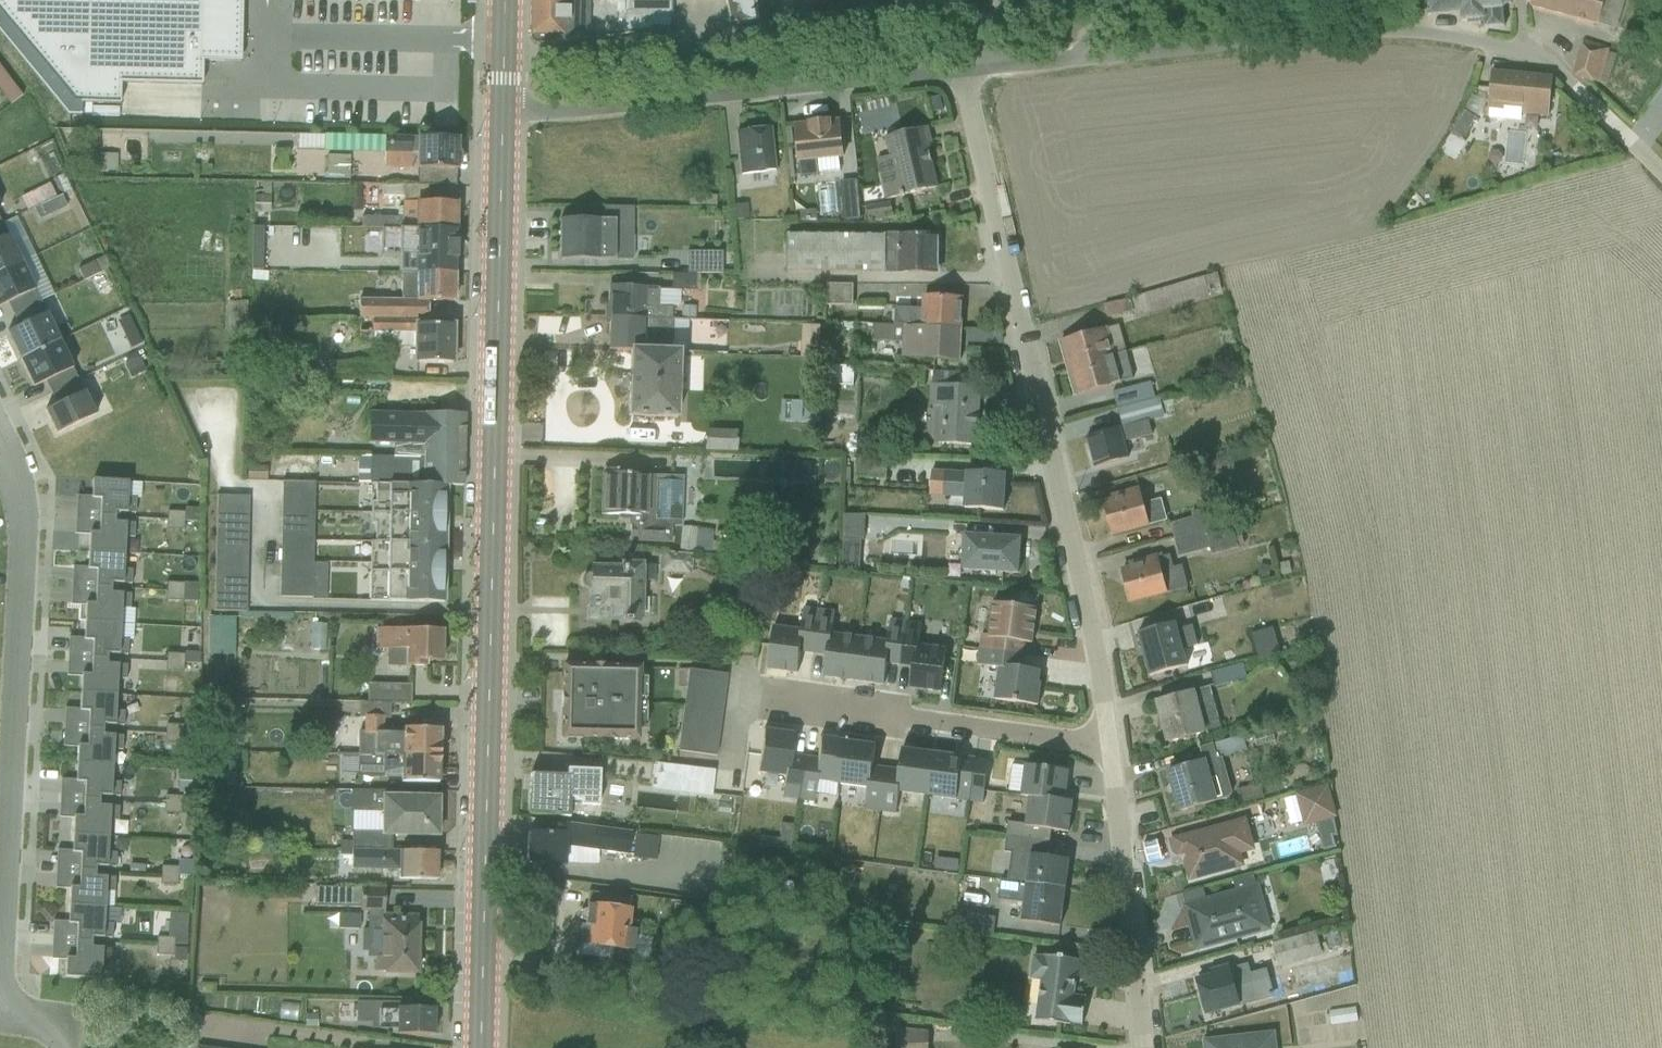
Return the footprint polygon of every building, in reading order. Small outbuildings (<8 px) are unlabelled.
[(65,118),(118,119),(119,86),(200,89),(201,65),(239,66),(241,0),(0,0),(0,38),(65,118)] [(524,16),(561,18),(562,0),(525,0),(524,16)] [(738,0),(714,0),(715,19),(739,18),(738,0)] [(1423,2),(1423,6),(1423,14),(1423,19),(1459,20),(1459,29),(1487,29),(1487,36),(1510,36),(1510,12),(1517,12),(1517,0),(1423,0),(1423,2)] [(1595,23),(1601,0),(1529,0),(1528,5),(1595,23)] [(523,41),(560,42),(561,18),(524,16),(523,41)] [(1606,48),(1585,43),(1578,67),(1575,78),(1596,84),(1606,48)] [(1552,78),(1495,73),(1492,108),(1549,113),(1552,78)] [(1661,114),(1661,90),(1647,112),(1661,114)] [(792,165),(840,160),(835,119),(788,124),(792,165)] [(897,199),(936,190),(926,149),(932,147),(926,127),(882,137),(897,199)] [(733,175),(772,172),(769,129),(730,131),(733,175)] [(308,134),(307,153),(329,154),(330,135),(308,134)] [(371,171),(400,170),(399,139),(370,140),(371,171)] [(411,184),(456,184),(456,141),(412,140),(411,184)] [(310,156),(311,179),(333,179),(333,156),(310,156)] [(38,184),(11,192),(19,217),(46,209),(38,184)] [(849,220),(848,185),(828,186),(829,221),(849,220)] [(404,203),(403,232),(447,233),(448,204),(404,203)] [(347,216),(345,226),(372,231),(374,220),(347,216)] [(549,259),(604,260),(605,220),(550,219),(549,259)] [(20,265),(2,226),(0,227),(0,275),(20,265)] [(403,261),(447,262),(447,233),(403,232),(403,261)] [(880,275),(939,276),(940,237),(881,236),(880,275)] [(703,251),(668,253),(669,276),(704,274),(703,251)] [(83,259),(64,263),(66,276),(86,272),(83,259)] [(39,304),(20,265),(0,275),(0,309),(6,306),(11,318),(39,304)] [(394,301),(446,303),(447,274),(395,272),(394,301)] [(1094,326),(1198,296),(1194,279),(1089,309),(1094,326)] [(811,308),(837,309),(838,287),(812,286),(811,308)] [(651,308),(652,289),(601,287),(600,318),(665,321),(666,309),(651,308)] [(892,327),(902,327),(961,331),(962,300),(918,297),(917,310),(893,309),(892,327)] [(19,363),(58,344),(39,304),(11,318),(17,329),(5,335),(19,363)] [(357,317),(355,340),(380,342),(381,332),(397,333),(398,322),(357,317)] [(665,321),(600,318),(599,347),(614,348),(664,350),(665,321)] [(402,364),(445,365),(445,325),(403,324),(402,364)] [(1058,339),(1065,367),(1124,352),(1117,324),(1058,339)] [(900,360),(959,364),(961,331),(902,327),(900,360)] [(877,346),(877,329),(859,328),(859,345),(877,346)] [(49,396),(77,383),(58,344),(19,363),(32,390),(44,384),(49,396)] [(611,418),(662,420),(664,350),(614,348),(611,418)] [(1072,395),(1131,381),(1124,352),(1065,367),(1072,395)] [(55,437),(94,418),(77,383),(49,396),(55,408),(43,413),(55,437)] [(931,444),(971,446),(974,389),(935,387),(931,444)] [(391,447),(391,459),(461,462),(462,419),(366,416),(365,447),(391,447)] [(1153,436),(1149,420),(1080,435),(1088,468),(1127,460),(1123,443),(1153,436)] [(720,451),(719,433),(689,434),(690,452),(720,451)] [(840,458),(839,480),(869,481),(869,459),(840,458)] [(444,489),(461,489),(461,462),(391,459),(355,459),(355,485),(374,486),(444,489)] [(940,506),(1003,512),(1007,477),(943,471),(940,506)] [(931,499),(931,476),(915,476),(916,499),(931,499)] [(592,518),(648,519),(649,479),(593,477),(592,518)] [(264,480),(262,597),(298,598),(299,481),(264,480)] [(89,517),(104,518),(104,512),(118,512),(120,482),(81,481),(81,499),(90,499),(89,517)] [(442,546),(444,489),(374,486),(373,505),(369,505),(368,526),(373,527),(373,545),(442,546)] [(1105,536),(1164,520),(1159,501),(1140,505),(1136,490),(1096,500),(1105,536)] [(235,496),(202,495),(199,608),(232,609),(235,496)] [(153,510),(153,526),(169,527),(170,511),(153,510)] [(78,551),(113,553),(114,524),(103,523),(104,518),(89,517),(88,535),(79,534),(78,551)] [(826,572),(845,573),(848,519),(829,518),(826,572)] [(1007,542),(959,536),(954,578),(1002,584),(1007,542)] [(442,546),(373,545),(368,545),(368,603),(441,606),(442,546)] [(84,588),(100,588),(100,581),(112,582),(113,553),(78,551),(77,569),(85,570),(84,588)] [(1124,606),(1182,589),(1172,554),(1114,570),(1124,606)] [(668,578),(668,558),(639,558),(640,578),(668,578)] [(578,623),(633,625),(635,563),(580,562),(578,623)] [(74,622),(109,623),(111,595),(100,594),(100,588),(84,588),(84,605),(75,605),(74,622)] [(978,649),(1028,656),(1035,609),(985,602),(978,649)] [(195,616),(194,650),(219,650),(220,616),(195,616)] [(82,658),(97,659),(97,654),(108,655),(109,623),(74,622),(74,641),(82,641),(82,658)] [(911,691),(941,694),(947,651),(918,647),(921,626),(907,624),(901,667),(914,669),(911,691)] [(1144,676),(1183,666),(1172,624),(1132,635),(1144,676)] [(761,671),(791,676),(798,631),(768,626),(761,671)] [(434,662),(435,630),(371,628),(370,661),(434,662)] [(848,681),(856,637),(826,632),(818,676),(848,681)] [(848,681),(880,687),(887,642),(856,637),(848,681)] [(152,652),(152,668),(169,667),(169,652),(152,652)] [(70,692),(105,694),(106,666),(96,665),(97,659),(82,658),(81,676),(71,676),(70,692)] [(992,701),(1036,705),(1039,674),(995,670),(992,701)] [(632,673),(559,671),(557,739),(630,741),(632,673)] [(659,752),(699,756),(707,675),(668,671),(659,752)] [(393,702),(393,683),(357,684),(358,699),(343,699),(344,729),(363,728),(363,703),(393,702)] [(1161,744),(1219,727),(1208,688),(1150,704),(1161,744)] [(90,729),(92,729),(92,723),(104,723),(105,694),(70,692),(69,710),(78,710),(78,728),(90,729)] [(362,726),(361,750),(390,751),(390,726),(362,726)] [(66,763),(102,765),(103,737),(92,736),(92,729),(90,729),(78,728),(77,747),(67,747),(66,763)] [(1231,751),(1230,728),(1216,729),(1216,738),(1196,739),(1197,753),(1231,751)] [(357,729),(342,730),(343,752),(358,752),(357,729)] [(389,757),(429,758),(430,731),(390,729),(389,757)] [(781,801),(796,803),(801,759),(788,757),(791,736),(761,732),(755,776),(783,780),(781,801)] [(832,784),(839,740),(811,736),(804,780),(832,784)] [(832,784),(862,789),(869,745),(839,740),(832,784)] [(890,793),(918,798),(926,752),(899,747),(890,793)] [(950,804),(959,758),(926,752),(918,798),(950,804)] [(340,753),(340,775),(363,776),(364,754),(340,753)] [(429,758),(389,757),(388,783),(428,784),(429,758)] [(1166,815),(1228,796),(1216,757),(1154,776),(1166,815)] [(73,800),(89,800),(89,794),(101,794),(102,765),(66,763),(66,782),(74,782),(73,800)] [(220,784),(221,767),(201,766),(200,784),(220,784)] [(633,770),(631,793),(702,801),(705,778),(633,770)] [(1023,796),(1070,801),(1074,775),(1025,770),(1023,796)] [(566,822),(567,805),(598,807),(600,774),(563,772),(563,779),(525,777),(522,819),(566,822)] [(1283,791),(1290,823),(1321,815),(1313,783),(1283,791)] [(333,808),(363,809),(363,790),(334,789),(333,808)] [(151,810),(167,810),(167,792),(150,792),(151,810)] [(1018,825),(1068,832),(1072,803),(1022,796),(1018,825)] [(369,837),(429,838),(429,797),(370,797),(369,837)] [(62,835),(98,837),(99,807),(89,807),(89,800),(73,800),(72,819),(62,818),(62,835)] [(1253,853),(1244,818),(1169,837),(1181,884),(1242,868),(1239,856),(1253,853)] [(1306,838),(1319,839),(1319,822),(1307,822),(1306,838)] [(630,834),(567,825),(564,846),(627,856),(630,834)] [(516,866),(563,867),(564,835),(517,833),(516,866)] [(69,870),(83,871),(83,865),(97,866),(98,837),(62,835),(61,852),(70,852),(69,870)] [(1263,861),(1294,851),(1289,835),(1258,845),(1263,861)] [(389,880),(430,880),(430,852),(389,852),(389,880)] [(1020,880),(1063,885),(1066,862),(1023,856),(1020,880)] [(148,864),(146,882),(162,883),(163,865),(148,864)] [(58,906),(93,908),(94,878),(83,878),(83,871),(69,870),(68,890),(58,890),(58,906)] [(343,906),(342,885),(299,887),(300,908),(343,906)] [(1193,953),(1270,932),(1257,885),(1180,907),(1193,953)] [(1015,927),(1056,930),(1062,890),(1019,886),(1015,927)] [(348,891),(347,910),(371,911),(372,892),(348,891)] [(578,945),(625,950),(629,902),(583,897),(578,945)] [(65,942),(81,942),(82,936),(92,937),(93,908),(58,906),(57,925),(65,926),(65,942)] [(170,934),(172,911),(156,910),(154,933),(170,934)] [(368,975),(410,976),(411,916),(370,916),(368,975)] [(1264,964),(1311,957),(1307,928),(1259,935),(1264,964)] [(143,935),(142,955),(158,956),(159,935),(143,935)] [(54,978),(90,979),(91,951),(81,951),(81,942),(65,942),(64,960),(55,960),(54,978)] [(1038,983),(1034,1021),(1081,1026),(1084,998),(1072,997),(1076,961),(1031,956),(1028,982),(1038,983)] [(1201,1017),(1271,996),(1263,969),(1248,973),(1246,965),(1191,982),(1201,1017)] [(384,1036),(424,1037),(425,1009),(388,1008),(388,1004),(350,1003),(350,1023),(385,1024),(384,1036)] [(914,1032),(890,1035),(891,1047),(916,1047),(914,1032)] [(1274,1033),(1200,1041),(1200,1047),(1275,1047),(1274,1033)]
